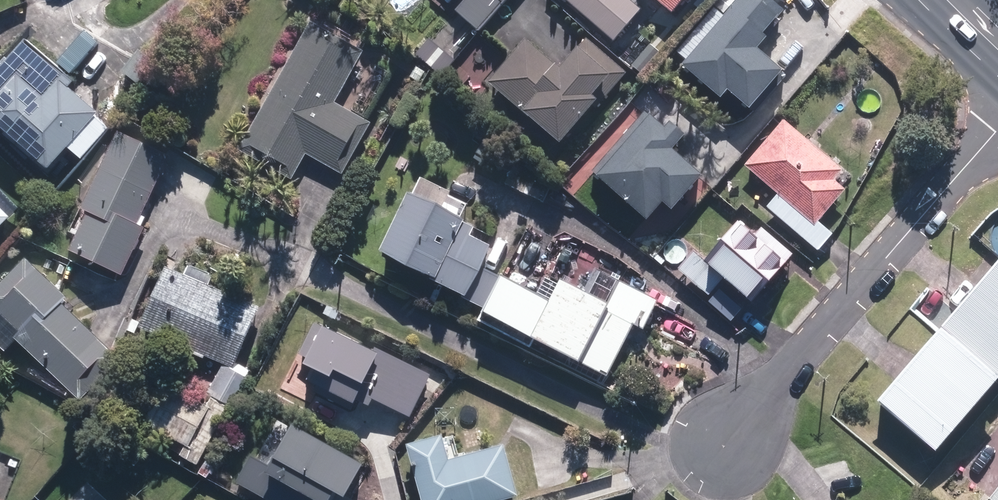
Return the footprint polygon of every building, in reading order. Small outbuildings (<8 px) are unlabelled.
[(475,33),(504,0),(458,0),(449,10),(475,33)] [(607,41),(635,9),(630,5),(634,0),(560,0),(607,41)] [(664,14),(676,0),(648,0),(664,14)] [(354,64),(351,64),(358,51),(305,21),(233,149),(288,180),(302,155),(337,175),(366,124),(329,102),(344,76),(350,81),(356,79),(360,74),(359,67),(354,64)] [(514,112),(551,144),(588,99),(583,96),(594,83),(605,92),(621,73),(581,39),(572,51),(567,47),(552,66),(520,38),(483,81),(515,109),(514,112)] [(40,169),(59,146),(77,161),(107,125),(62,88),(68,80),(19,39),(8,52),(19,62),(0,84),(0,136),(20,153),(17,155),(24,161),(27,159),(40,169)] [(627,66),(637,75),(657,53),(647,44),(627,66)] [(635,91),(707,154),(742,113),(670,51),(635,91)] [(749,197),(813,251),(828,234),(813,222),(840,190),(827,180),(836,170),(773,117),(734,163),(760,184),(749,197)] [(62,249),(115,276),(127,252),(132,251),(136,242),(135,237),(139,229),(136,227),(141,218),(136,215),(165,159),(112,132),(73,207),(81,211),(62,249)] [(659,201),(682,219),(717,176),(695,157),(659,201)] [(16,207),(0,190),(0,223),(16,207)] [(474,307),(491,275),(474,266),(484,248),(462,236),(466,229),(399,193),(368,250),(474,307)] [(740,295),(747,301),(786,252),(755,228),(747,238),(727,223),(698,261),(685,251),(671,269),(704,294),(715,280),(738,297),(740,295)] [(491,275),(474,307),(472,311),(597,378),(626,324),(636,329),(651,301),(610,279),(612,274),(560,247),(543,278),(540,277),(530,296),(491,275)] [(76,401),(115,358),(55,304),(61,298),(15,256),(0,272),(0,321),(11,331),(6,337),(76,401)] [(925,451),(985,380),(986,382),(997,368),(997,265),(991,259),(930,331),(928,329),(867,402),(925,451)] [(198,356),(228,368),(254,307),(158,267),(133,328),(189,352),(187,355),(197,359),(198,356)] [(317,364),(308,379),(363,409),(372,392),(410,413),(431,375),(327,318),(305,358),(317,364)] [(202,392),(226,407),(242,381),(218,367),(202,392)] [(176,457),(193,466),(223,408),(204,398),(200,406),(158,384),(136,425),(181,448),(176,457)] [(364,459),(293,420),(271,460),(252,449),(237,477),(278,499),(341,499),(364,459)] [(429,499),(491,499),(518,493),(505,444),(452,459),(445,432),(412,441),(429,499)] [(982,499),(997,499),(997,476),(981,499),(982,499)]
